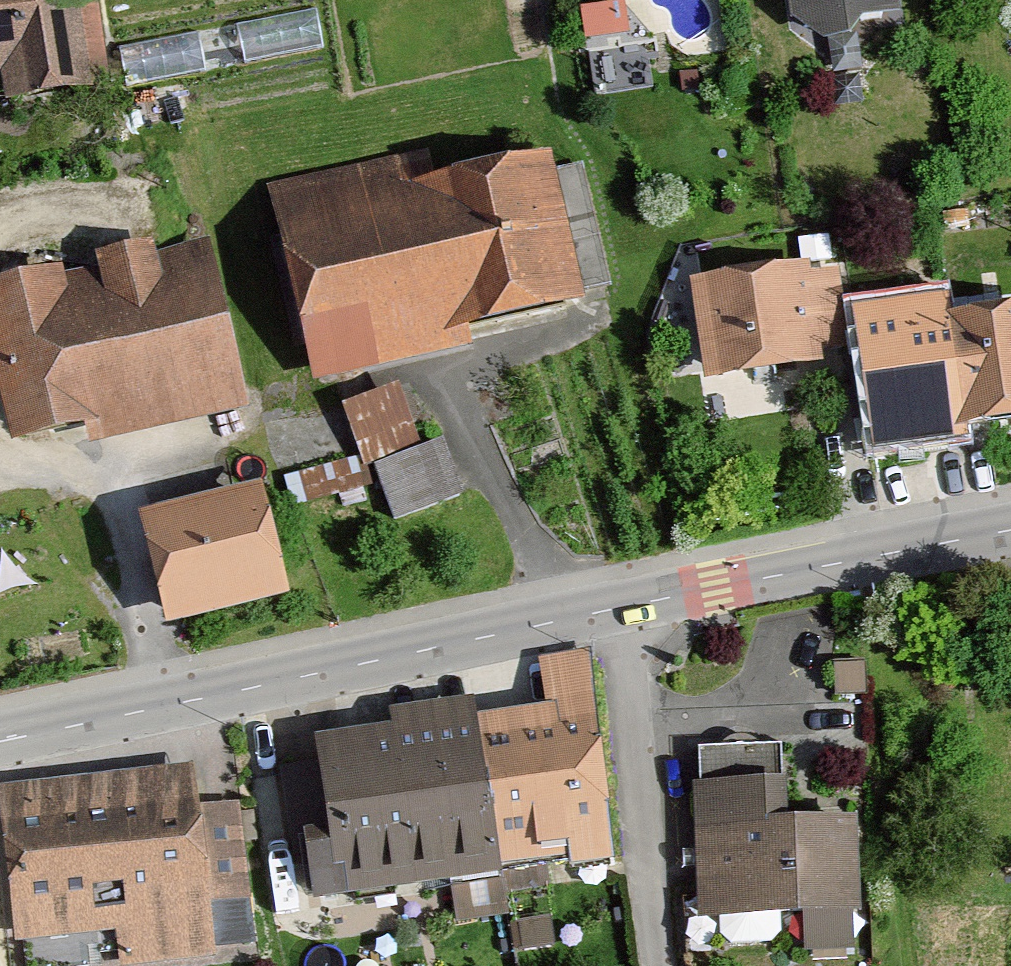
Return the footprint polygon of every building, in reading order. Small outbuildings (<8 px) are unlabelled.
[(110,99),(96,0),(0,0),(0,78),(5,113),(110,99)] [(326,37),(316,0),(304,0),(240,17),(250,57),(326,37)] [(589,41),(637,32),(631,0),(624,0),(582,8),(589,41)] [(797,54),(907,36),(902,0),(789,0),(797,54)] [(430,158),(260,200),(303,378),(594,307),(559,163),(438,193),(430,158)] [(222,253),(0,301),(0,326),(15,387),(32,473),(259,423),(222,253)] [(843,267),(693,287),(707,393),(857,373),(843,267)] [(861,317),(884,466),(1010,447),(1010,315),(963,323),(960,302),(861,317)] [(406,384),(346,403),(360,448),(303,467),(314,502),(379,481),(371,457),(424,440),(406,384)] [(392,518),(464,501),(450,439),(378,456),(392,518)] [(273,495),(151,522),(178,638),(299,610),(273,495)] [(484,714),(486,727),(506,899),(617,884),(588,662),(538,668),(543,706),(484,714)] [(479,714),(402,721),(420,902),(451,899),(453,927),(505,921),(479,714)] [(327,728),(345,910),(417,902),(399,721),(327,728)] [(0,796),(0,804),(14,952),(114,942),(116,965),(223,965),(204,776),(0,796)] [(791,793),(699,793),(700,929),(798,929),(798,962),(864,962),(863,832),(791,832),(791,793)]
